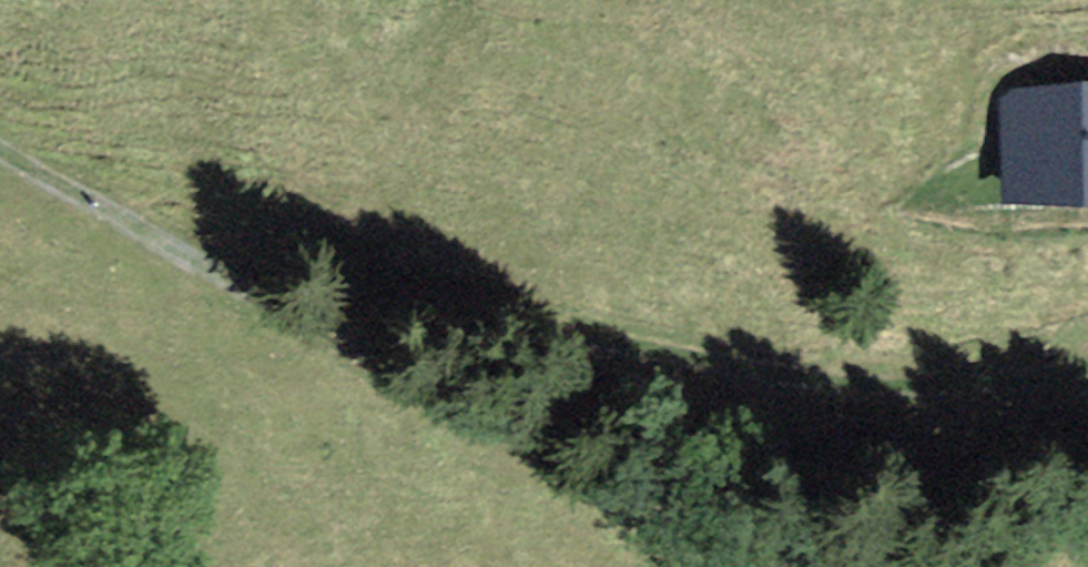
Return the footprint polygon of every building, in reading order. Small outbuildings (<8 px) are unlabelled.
[(1007,96),(1008,215),(1087,215),(1087,95),(1007,96)]
